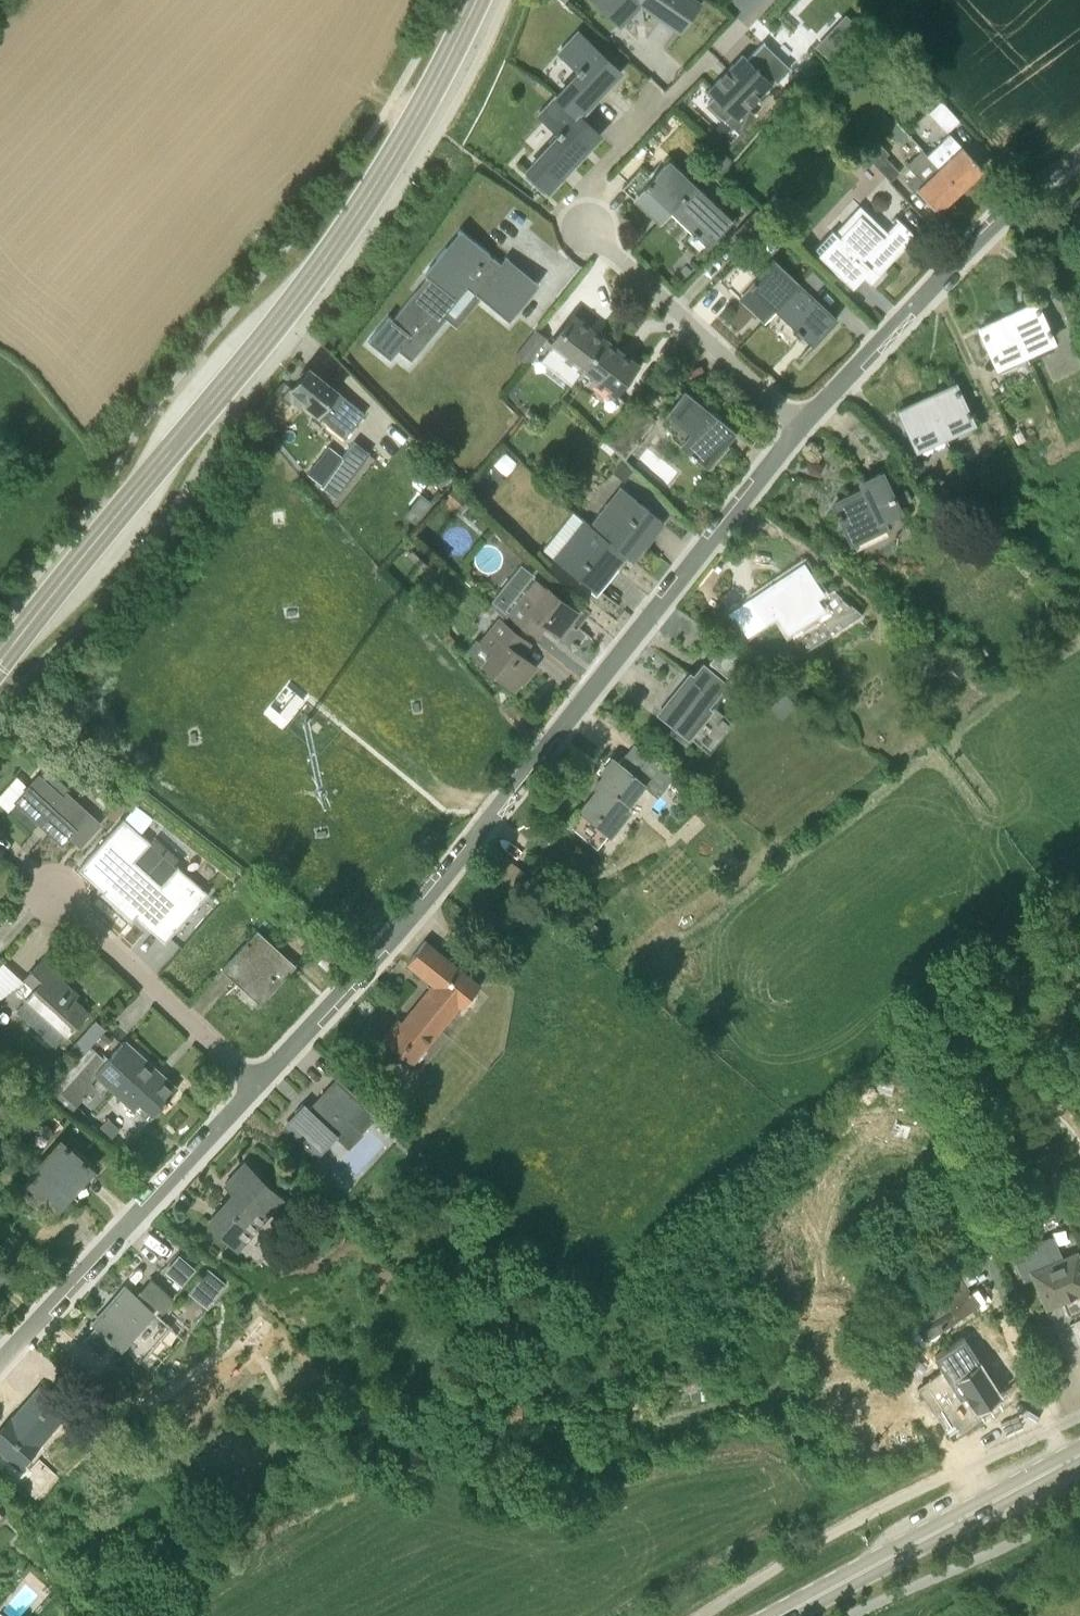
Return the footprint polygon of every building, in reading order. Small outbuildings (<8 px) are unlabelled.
[(697,3),(699,0),(597,0),(619,21),(639,0),(680,28),(697,3)] [(559,94),(580,115),(620,72),(578,33),(560,52),(578,68),(576,70),(579,73),(559,94)] [(708,102),(707,103),(726,121),(732,114),(738,120),(773,83),(742,54),(707,90),(713,96),(708,102)] [(558,135),(527,170),(548,189),(599,134),(579,115),(580,115),(559,94),(540,115),(557,131),(556,133),(558,135)] [(941,101),(928,112),(947,132),(959,120),(941,101)] [(894,121),(888,114),(881,120),(887,127),(894,121)] [(923,150),(922,151),(958,191),(983,169),(951,134),(929,155),(923,150)] [(880,144),(867,157),(892,182),(900,173),(886,158),(890,154),(880,144)] [(958,191),(922,151),(906,166),(916,175),(907,183),(916,193),(918,191),(937,211),(958,191)] [(671,211),(669,209),(693,183),(669,160),(652,177),(642,167),(623,187),(659,222),(671,211)] [(693,183),(669,209),(671,211),(691,230),(696,235),(697,235),(708,246),(732,220),(693,183)] [(814,250),(852,287),(863,276),(870,282),(914,235),(896,218),(885,229),(866,212),(862,217),(854,210),(833,231),(831,230),(814,250)] [(519,310),(549,273),(517,246),(513,250),(501,240),(502,239),(472,215),(448,244),(449,245),(437,259),(441,262),(405,305),(401,302),(381,326),(403,345),(411,335),(424,346),(462,299),(457,295),(478,270),(489,279),(487,283),(519,310)] [(773,311),(800,283),(775,258),(760,273),(742,256),(721,279),(764,320),(773,311)] [(800,283),(773,311),(795,328),(812,344),(837,318),(800,283)] [(1036,302),(1007,315),(1023,350),(1051,338),(1036,302)] [(1023,350),(1007,315),(979,328),(996,362),(1023,350)] [(606,343),(573,317),(552,343),(584,370),(606,343)] [(517,353),(518,354),(528,361),(546,338),(535,330),(517,353)] [(613,393),(635,365),(606,343),(584,370),(613,393)] [(339,392),(309,367),(305,371),(303,371),(299,374),(300,377),(292,387),(307,400),(304,404),(319,416),(319,417),(330,426),(345,437),(365,413),(339,392)] [(927,397),(943,431),(971,419),(955,384),(927,397)] [(681,444),(702,461),(729,426),(735,431),(736,430),(686,391),(672,408),(695,426),(681,444)] [(927,397),(899,410),(914,444),(943,431),(927,397)] [(635,403),(610,435),(630,451),(655,418),(635,403)] [(371,453),(358,443),(354,441),(321,484),(337,497),(371,453)] [(902,513),(882,472),(861,483),(864,489),(834,503),(854,544),(889,527),(886,521),(902,513)] [(471,495),(467,492),(456,483),(441,501),(456,514),(471,495)] [(901,505),(911,500),(906,489),(896,495),(901,505)] [(641,545),(661,519),(621,490),(592,529),(627,554),(633,560),(644,547),(641,545)] [(557,563),(594,590),(614,564),(617,566),(627,554),(592,529),(585,524),(557,563)] [(407,556),(422,569),(432,558),(418,545),(407,556)] [(804,653),(862,613),(829,584),(820,590),(804,567),(780,583),(778,581),(752,599),(767,620),(777,613),(804,653)] [(537,615),(559,635),(571,620),(569,619),(576,609),(543,581),(530,596),(520,587),(502,608),(525,629),(537,615)] [(514,687),(520,679),(531,666),(515,653),(521,644),(493,622),(478,641),(490,651),(482,663),(514,687)] [(670,699),(659,712),(691,739),(701,726),(700,725),(713,708),(710,706),(727,683),(703,664),(693,677),(690,674),(679,688),(682,691),(673,702),(670,699)] [(785,692),(770,707),(781,718),(796,703),(785,692)] [(317,721),(310,729),(319,737),(325,729),(317,721)] [(674,777),(636,746),(628,756),(626,754),(618,764),(615,761),(594,788),(600,793),(592,803),(588,800),(580,810),(611,834),(631,810),(626,806),(645,783),(659,795),(674,777)] [(17,776),(0,794),(0,803),(8,810),(17,801),(62,843),(70,834),(80,844),(100,822),(67,793),(68,787),(46,767),(29,786),(17,776)] [(118,824),(121,819),(120,818),(133,805),(109,786),(95,800),(108,811),(106,814),(118,824)] [(151,842),(124,817),(79,866),(104,888),(100,892),(132,920),(136,916),(165,942),(208,894),(178,865),(161,883),(135,859),(151,842)] [(595,926),(584,918),(574,931),(585,939),(595,926)] [(257,929),(237,952),(222,967),(260,1003),(290,970),(270,952),(276,946),(257,929)] [(433,983),(457,1003),(458,1003),(463,1007),(479,984),(425,940),(407,962),(433,983)] [(503,970),(511,977),(524,962),(515,955),(503,970)] [(56,1047),(66,1035),(77,1023),(79,1026),(88,1017),(85,1014),(87,1013),(60,988),(65,983),(41,961),(15,990),(26,1000),(16,1011),(56,1047)] [(393,1024),(382,1038),(416,1064),(417,1062),(420,1064),(427,1053),(424,1050),(457,1003),(433,983),(397,1027),(393,1024)] [(102,1018),(74,1038),(82,1048),(109,1028),(102,1018)] [(105,1062),(96,1053),(95,1052),(58,1093),(75,1108),(94,1087),(91,1083),(98,1076),(135,1110),(148,1122),(154,1115),(153,1114),(177,1088),(163,1075),(158,1080),(152,1074),(156,1070),(143,1058),(141,1060),(135,1054),(137,1053),(124,1041),(105,1062)] [(288,1122),(285,1125),(319,1157),(339,1135),(337,1134),(349,1121),(362,1133),(376,1117),(365,1106),(366,1106),(337,1079),(309,1109),(304,1105),(298,1111),(296,1109),(286,1120),(288,1122)] [(61,1142),(41,1165),(71,1192),(71,1191),(91,1169),(61,1142)] [(210,1220),(239,1248),(284,1200),(243,1162),(225,1182),(236,1192),(210,1220)] [(71,1192),(41,1165),(20,1188),(51,1214),(71,1192),(77,1197),(71,1191),(71,1192)] [(1012,1254),(1024,1282),(1034,1278),(1046,1305),(1061,1298),(1069,1317),(1079,1313),(1079,1260),(1077,1252),(1063,1258),(1054,1236),(1012,1254)] [(962,1268),(949,1246),(926,1259),(928,1263),(940,1286),(927,1294),(918,1300),(907,1285),(882,1302),(893,1318),(904,1311),(925,1342),(980,1305),(969,1289),(977,1280),(962,1268)] [(208,1271),(192,1294),(209,1306),(225,1284),(208,1271)] [(94,1322),(123,1348),(139,1362),(172,1326),(149,1305),(152,1301),(163,1311),(174,1299),(151,1280),(137,1297),(125,1287),(94,1322)] [(936,1358),(944,1370),(917,1388),(951,1437),(982,1416),(976,1408),(999,1393),(963,1340),(936,1358)] [(712,1388),(707,1358),(681,1362),(686,1393),(712,1388)] [(0,1430),(0,1449),(23,1470),(44,1447),(40,1443),(57,1425),(29,1400),(12,1418),(11,1417),(0,1430)]
